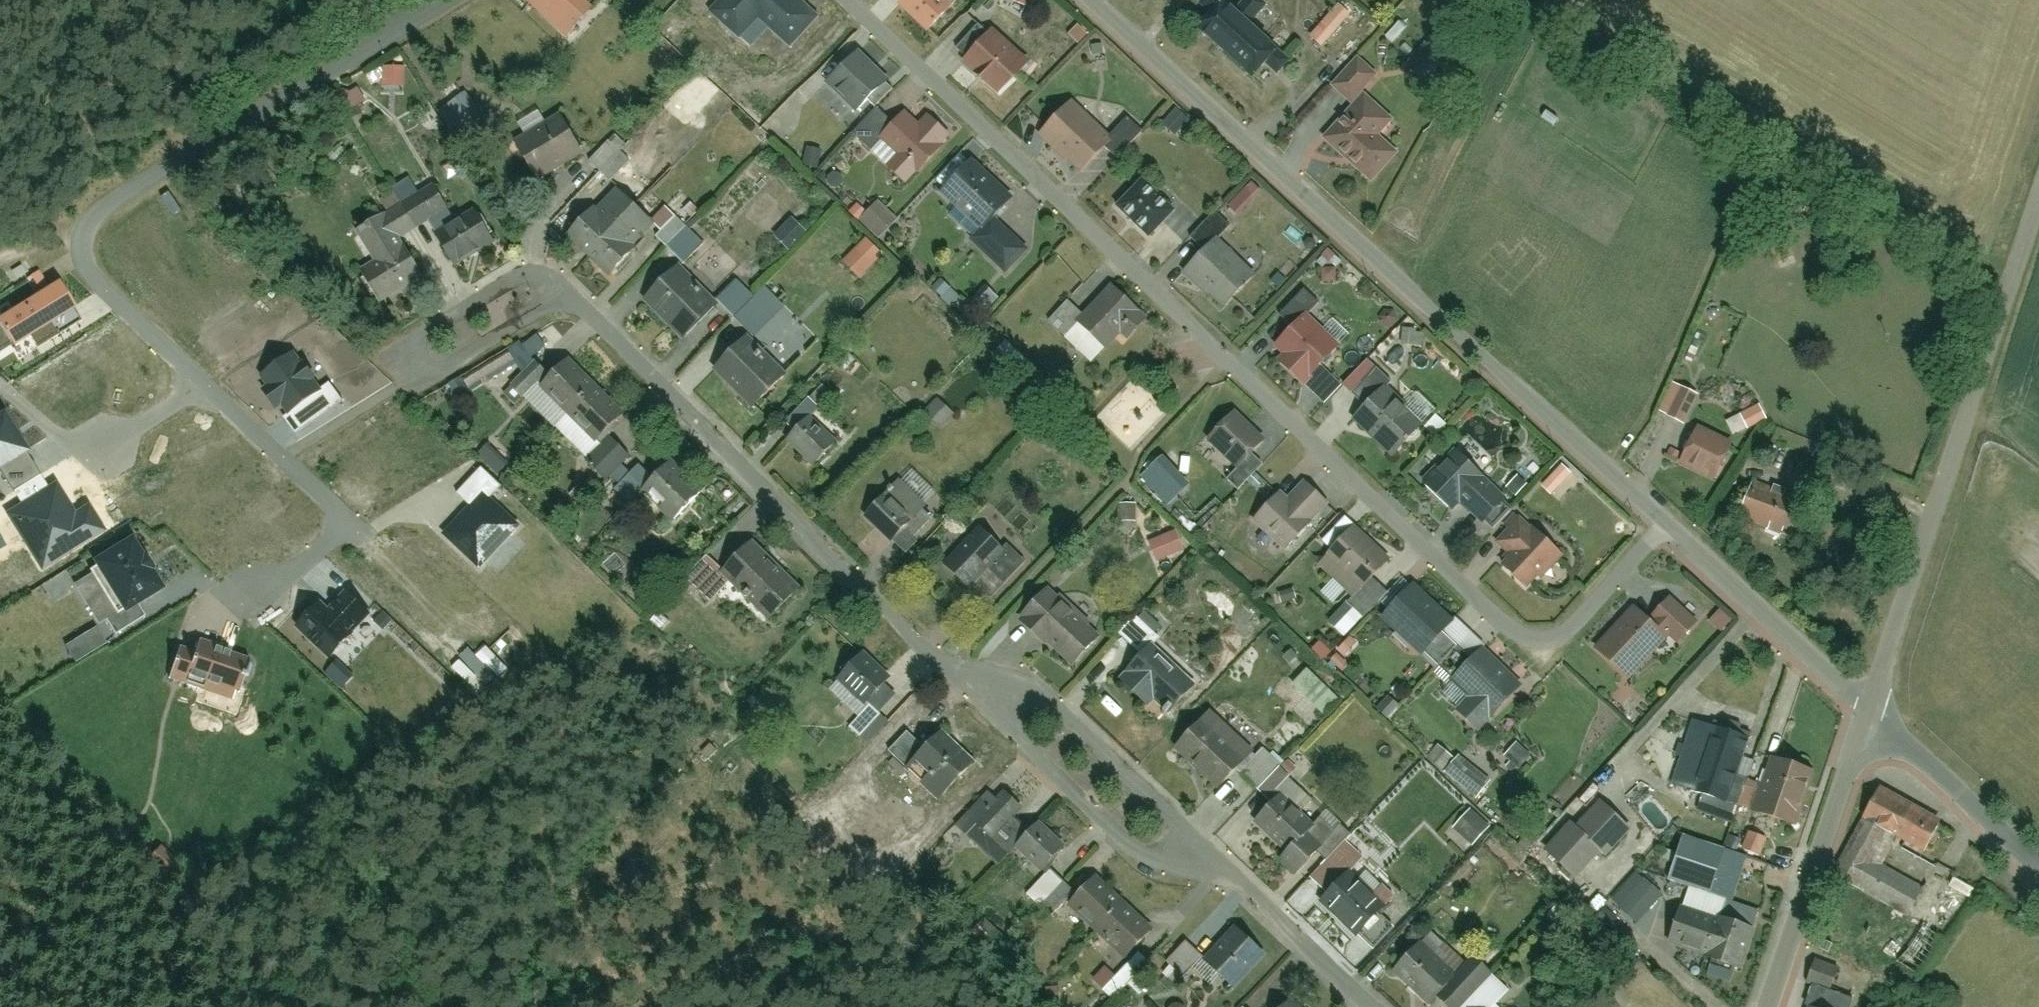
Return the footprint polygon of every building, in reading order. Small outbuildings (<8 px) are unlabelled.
[(787,0),(726,0),(736,8),(723,23),(748,46),(762,30),(789,54),(815,25),(787,0)] [(949,6),(943,0),(901,0),(929,26),(949,6)] [(1026,8),(1031,0),(1014,0),(1026,8)] [(1210,12),(1195,29),(1244,72),(1262,51),(1237,28),(1247,16),(1237,8),(1224,23),(1210,12)] [(1341,11),(1316,41),(1326,50),(1352,19),(1341,11)] [(981,22),(957,46),(967,57),(991,32),(981,22)] [(996,28),(965,62),(1002,96),(1033,62),(996,28)] [(1429,46),(1410,69),(1429,85),(1448,62),(1429,46)] [(885,81),(855,52),(830,79),(859,107),(885,81)] [(1360,56),(1336,82),(1355,99),(1379,74),(1360,56)] [(473,96),(461,86),(434,106),(448,133),(459,121),(479,140),(491,128),(472,111),(473,96)] [(1353,99),(1319,142),(1368,181),(1387,158),(1361,137),(1376,117),(1353,99)] [(1118,159),(1144,130),(1127,114),(1109,134),(1071,101),(1043,131),(1089,172),(1109,151),(1118,159)] [(1178,110),(1165,127),(1180,138),(1193,121),(1178,110)] [(904,183),(948,138),(927,117),(917,128),(904,115),(895,125),(881,112),(856,138),(904,183)] [(577,159),(557,118),(507,142),(527,183),(577,159)] [(612,145),(592,164),(613,185),(632,166),(612,145)] [(996,216),(1019,192),(982,156),(945,194),(979,227),(968,238),(1004,273),(1029,247),(996,216)] [(1254,182),(1244,193),(1257,204),(1267,193),(1254,182)] [(619,184),(569,235),(612,277),(656,232),(682,258),(702,238),(660,198),(647,212),(619,184)] [(1177,217),(1143,184),(1117,211),(1151,244),(1177,217)] [(433,189),(430,191),(348,240),(370,276),(359,283),(375,309),(420,282),(406,259),(395,266),(389,257),(427,235),(448,270),(492,243),(478,219),(459,231),(433,189)] [(1232,305),(1258,276),(1221,243),(1234,228),(1214,209),(1194,231),(1207,242),(1187,265),(1232,305)] [(1317,260),(1317,278),(1340,278),(1340,260),(1317,260)] [(736,277),(718,296),(756,333),(774,315),(736,277)] [(661,278),(641,299),(685,342),(705,321),(661,278)] [(1095,370),(1148,315),(1114,282),(1086,310),(1075,300),(1050,327),(1095,370)] [(82,322),(59,285),(0,322),(0,353),(29,335),(38,349),(82,322)] [(1343,353),(1308,319),(1327,309),(1315,297),(1282,321),(1294,332),(1270,357),(1306,391),(1343,353)] [(1379,314),(1380,330),(1395,330),(1395,313),(1379,314)] [(1404,331),(1404,350),(1427,350),(1427,331),(1404,331)] [(733,347),(713,368),(758,410),(778,389),(733,347)] [(265,376),(291,413),(320,393),(312,380),(315,378),(305,365),(302,367),(294,356),(265,376)] [(1396,457),(1424,426),(1388,393),(1397,383),(1380,368),(1357,393),(1373,408),(1359,423),(1396,457)] [(564,370),(541,393),(590,442),(613,419),(564,370)] [(1135,383),(1105,417),(1138,446),(1168,413),(1135,383)] [(1683,386),(1670,414),(1688,423),(1701,395),(1683,386)] [(1238,414),(1212,442),(1240,468),(1228,480),(1242,493),(1267,467),(1257,457),(1270,442),(1238,414)] [(25,452),(3,417),(0,419),(0,468),(25,452)] [(812,422),(788,448),(824,482),(848,456),(812,422)] [(1721,481),(1736,450),(1692,429),(1677,460),(1721,481)] [(672,523),(705,490),(675,460),(655,480),(616,441),(595,462),(640,507),(648,499),(672,523)] [(1516,511),(1458,456),(1425,490),(1454,518),(1463,508),(1492,536),(1516,511)] [(1284,556),(1332,506),(1301,477),(1254,527),(1284,556)] [(899,482),(862,520),(891,549),(903,537),(911,545),(937,520),(899,482)] [(1802,503),(1749,483),(1735,518),(1788,538),(1802,503)] [(73,518),(55,488),(11,515),(42,567),(101,531),(88,509),(73,518)] [(480,566),(517,527),(484,496),(447,535),(480,566)] [(1118,503),(1114,531),(1134,533),(1138,506),(1118,503)] [(1565,553),(1521,512),(1498,536),(1515,552),(1504,563),(1531,589),(1565,553)] [(1378,578),(1389,565),(1344,522),(1322,545),(1361,583),(1345,599),(1365,618),(1391,591),(1378,578)] [(984,534),(946,572),(973,596),(976,593),(989,606),(1028,568),(1010,549),(1004,554),(984,534)] [(93,562),(126,616),(166,592),(133,538),(93,562)] [(792,601),(737,548),(718,568),(710,561),(691,581),(713,601),(727,586),(768,626),(792,601)] [(1016,618),(1074,676),(1108,643),(1049,585),(1016,618)] [(1474,636),(1419,586),(1391,618),(1446,667),(1474,636)] [(350,635),(369,614),(346,592),(327,612),(320,605),(300,626),(332,657),(352,637),(350,635)] [(1281,593),(1282,606),(1301,605),(1301,592),(1281,593)] [(1635,605),(1593,650),(1629,682),(1669,639),(1677,646),(1697,624),(1669,598),(1650,618),(1635,605)] [(1135,611),(1119,629),(1143,650),(1154,638),(1158,633),(1135,611)] [(96,629),(65,647),(76,665),(107,646),(96,629)] [(1143,650),(1119,676),(1149,704),(1155,698),(1167,709),(1197,678),(1154,638),(1143,650)] [(168,680),(234,704),(250,660),(237,655),(201,642),(197,654),(180,648),(168,680)] [(1472,738),(1521,687),(1483,651),(1454,683),(1470,697),(1450,718),(1472,738)] [(847,665),(825,686),(854,717),(876,696),(847,665)] [(852,728),(863,740),(885,720),(873,708),(852,728)] [(1334,886),(1322,900),(1360,936),(1387,907),(1348,871),(1370,848),(1349,828),(1339,838),(1317,817),(1308,826),(1296,814),(1313,797),(1263,750),(1257,757),(1211,713),(1178,748),(1221,788),(1237,770),(1270,800),(1249,822),(1281,852),(1276,857),(1301,881),(1314,867),(1334,886)] [(1676,789),(1791,826),(1809,770),(1777,760),(1769,786),(1736,776),(1740,765),(1751,769),(1759,742),(1698,722),(1676,789)] [(911,737),(895,753),(907,765),(923,749),(911,737)] [(1519,746),(1506,760),(1521,774),(1534,760),(1519,746)] [(962,786),(927,751),(903,774),(939,810),(962,786)] [(1463,760),(1448,778),(1479,803),(1494,785),(1463,760)] [(1873,789),(1831,875),(1827,883),(1904,920),(1920,886),(1881,868),(1894,841),(1915,851),(1931,817),(1873,789)] [(1137,942),(1150,928),(1095,875),(1080,891),(1053,866),(1066,851),(1035,821),(1026,831),(1011,816),(1020,807),(1006,793),(992,807),(983,798),(957,826),(994,861),(1012,842),(1044,873),(1026,893),(1054,919),(1072,900),(1128,953),(1111,971),(1126,986),(1153,958),(1137,942)] [(1574,824),(1547,854),(1580,883),(1604,856),(1609,860),(1633,833),(1603,807),(1582,831),(1574,824)] [(1466,818),(1453,834),(1470,849),(1484,834),(1466,818)] [(1688,838),(1673,883),(1713,896),(1728,852),(1688,838)] [(1648,876),(1642,895),(1660,901),(1666,883),(1648,876)] [(1665,908),(1656,938),(1716,956),(1712,969),(1733,975),(1748,924),(1726,917),(1723,926),(1665,908)] [(1230,996),(1264,960),(1232,930),(1205,959),(1186,941),(1164,965),(1183,983),(1199,966),(1230,996)] [(1391,974),(1426,1006),(1434,1006),(1444,996),(1456,1006),(1497,1006),(1513,990),(1479,957),(1460,977),(1438,955),(1446,947),(1430,932),(1391,974)] [(1815,990),(1809,1006),(1856,1006),(1860,995),(1840,988),(1847,967),(1818,957),(1808,987),(1815,990)]
